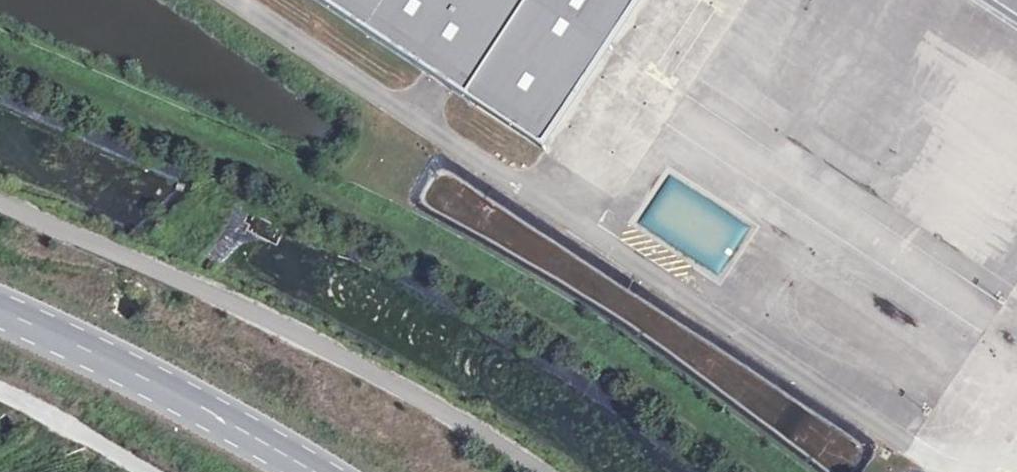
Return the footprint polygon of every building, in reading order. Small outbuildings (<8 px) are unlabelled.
[(424,73),(452,91),(470,103),(539,0),(314,0),(424,73)] [(470,103),(545,152),(646,0),(539,0),(470,103)] [(1016,24),(1016,0),(981,0),(1016,24)] [(669,178),(640,225),(719,273),(748,226),(669,178)]
